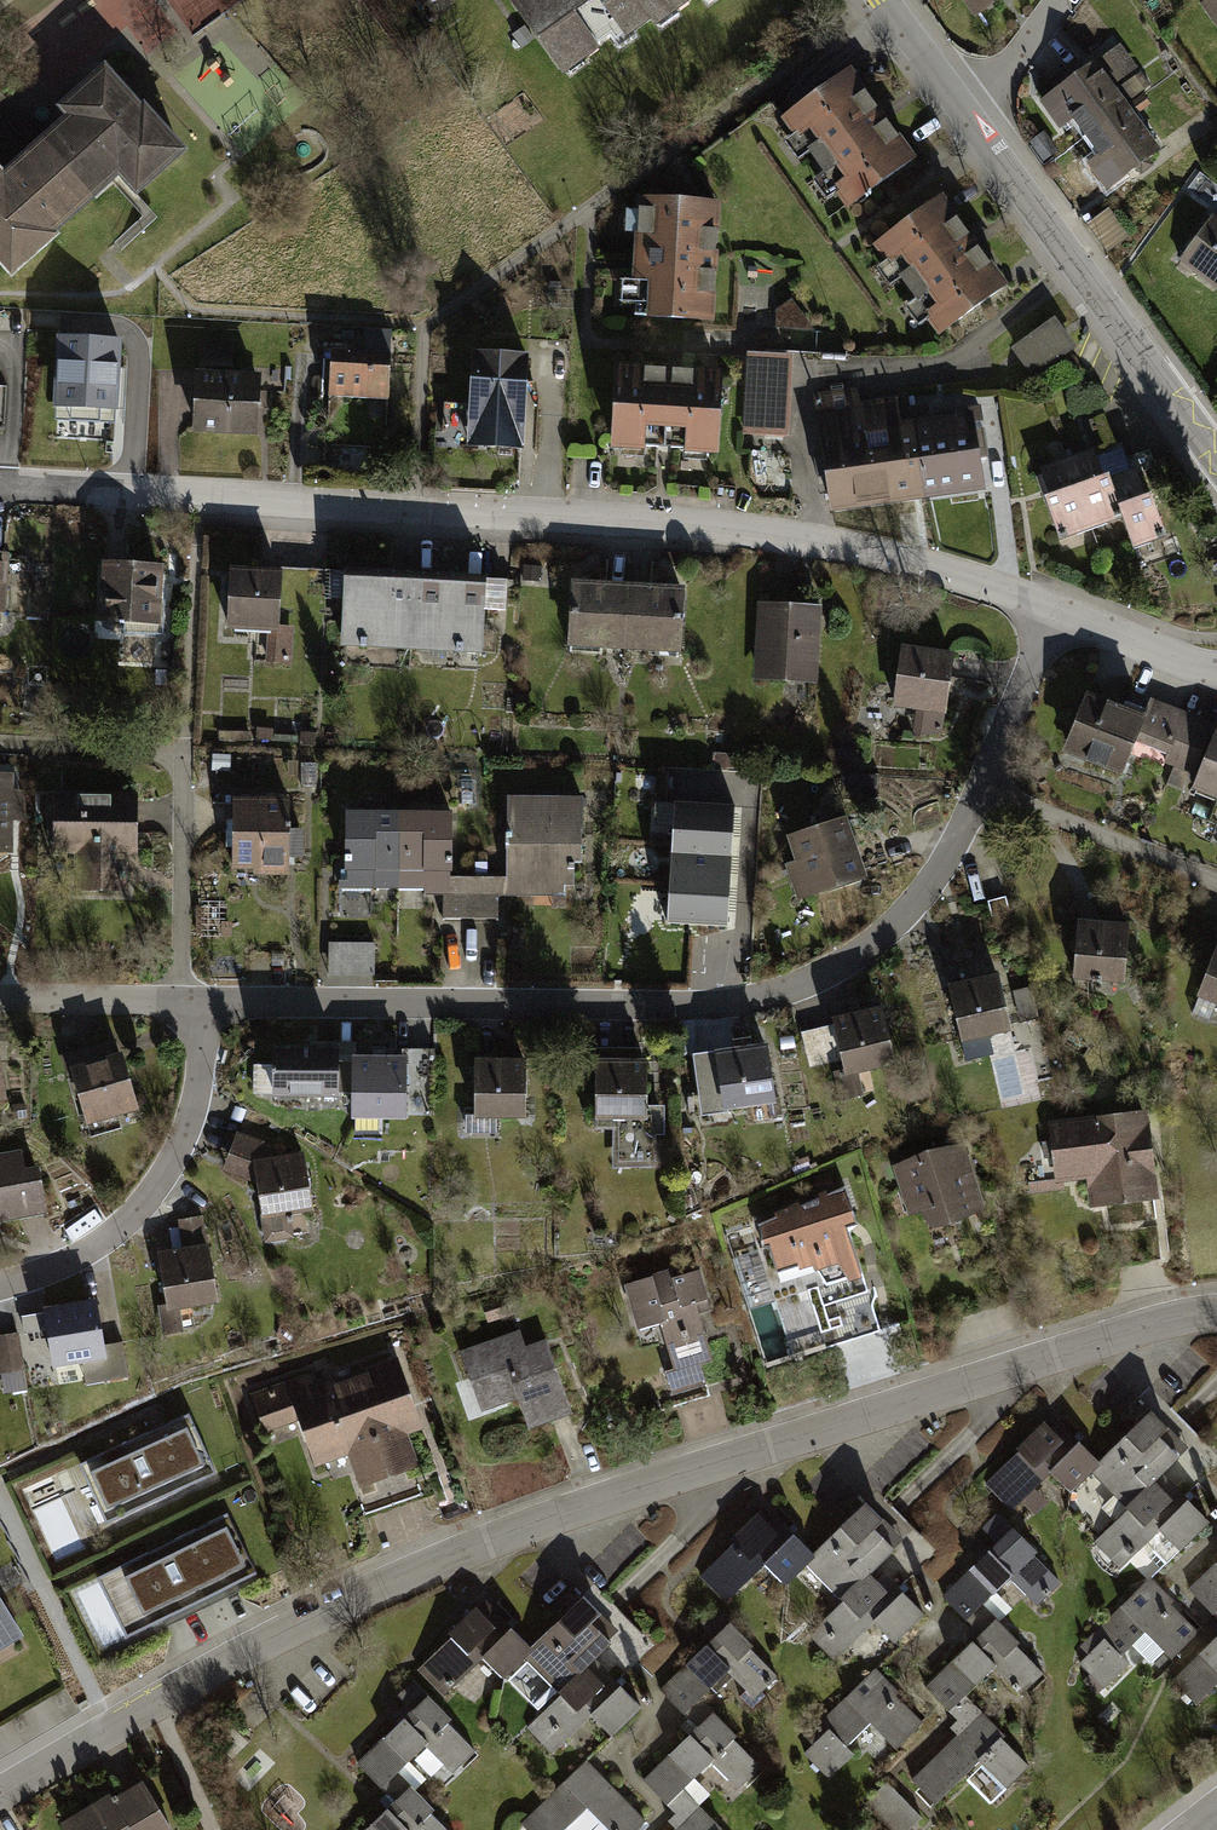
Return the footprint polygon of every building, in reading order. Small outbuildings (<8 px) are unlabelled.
[(558,67),(613,27),(623,41),(652,20),(658,28),(697,0),(509,0),(558,67)] [(976,14),(995,0),(965,0),(976,14)] [(1203,1),(1216,21),(1216,0),(1204,0),(1203,1)] [(1069,119),(1084,139),(1131,105),(1096,57),(1040,98),(1042,101),(1029,110),(1044,131),(1056,122),(1059,126),(1069,119)] [(10,278),(116,181),(140,207),(187,163),(91,60),(42,105),(59,123),(0,178),(0,267),(10,278)] [(851,68),(786,112),(850,204),(914,160),(851,68)] [(1131,105),(1084,139),(1097,157),(1088,163),(1102,183),(1114,174),(1118,180),(1162,148),(1131,105)] [(939,194),(872,242),(939,335),(1006,287),(939,194)] [(722,200),(639,195),(639,206),(627,206),(626,232),(638,233),(635,279),(621,278),(620,300),(636,301),(635,314),(715,318),(722,200)] [(1206,210),(1175,254),(1216,284),(1216,217),(1206,210)] [(1057,316),(1014,346),(1038,380),(1081,350),(1057,316)] [(232,341),(205,340),(204,370),(194,369),(191,430),(257,433),(259,373),(231,371),(232,341)] [(534,351),(476,347),(469,445),(541,450),(545,400),(531,399),(534,351)] [(796,354),(749,351),(743,431),(790,435),(796,354)] [(391,358),(330,353),(323,440),(384,445),(391,358)] [(123,363),(61,358),(56,427),(118,431),(123,363)] [(725,368),(620,361),(615,447),(646,449),(646,445),(683,447),(683,450),(720,453),(725,368)] [(859,388),(811,395),(828,510),(914,497),(902,422),(899,399),(862,405),(859,388)] [(970,412),(902,422),(914,497),(981,487),(970,412)] [(1098,446),(1066,458),(1091,526),(1123,515),(1107,472),(1098,446)] [(1091,526),(1066,458),(1040,467),(1049,491),(1043,493),(1061,544),(1093,532),(1091,526)] [(1133,462),(1107,472),(1123,515),(1133,543),(1167,531),(1152,490),(1144,492),(1133,462)] [(247,571),(230,570),(226,627),(262,630),(260,659),(287,660),(289,623),(275,622),(279,565),(248,563),(247,571)] [(161,568),(103,564),(99,626),(157,630),(161,568)] [(413,646),(417,577),(346,573),(342,642),(413,646)] [(489,581),(417,577),(413,646),(484,651),(489,581)] [(627,581),(576,578),(573,645),(624,648),(627,581)] [(510,610),(508,580),(492,580),(494,611),(510,610)] [(689,584),(627,581),(624,648),(685,651),(689,584)] [(822,603),(760,598),(753,675),(816,680),(822,603)] [(955,658),(905,649),(895,707),(945,716),(955,658)] [(1064,752),(1118,777),(1134,745),(1143,721),(1089,697),(1064,752)] [(1154,697),(1143,721),(1134,745),(1202,773),(1195,789),(1216,798),(1216,723),(1154,697)] [(0,773),(0,856),(11,857),(12,817),(23,817),(23,789),(10,788),(10,773),(0,773)] [(134,795),(59,794),(55,794),(54,852),(69,852),(69,886),(133,887),(134,795)] [(288,844),(289,799),(228,797),(226,869),(300,871),(300,844),(288,844)] [(580,799),(507,798),(507,879),(467,878),(467,918),(496,918),(496,895),(565,895),(565,887),(574,887),(574,863),(580,863),(580,799)] [(736,807),(677,803),(670,922),(728,926),(736,807)] [(399,886),(399,813),(348,812),(347,886),(399,886)] [(450,814),(399,813),(399,886),(443,886),(443,918),(467,918),(467,878),(450,878),(450,814)] [(850,814),(788,834),(796,858),(785,862),(796,897),(869,874),(850,814)] [(1128,927),(1081,924),(1077,981),(1124,984),(1128,927)] [(379,979),(379,944),(332,943),(331,979),(379,979)] [(1200,1001),(1216,1007),(1216,956),(1200,1001)] [(1000,971),(952,982),(966,1038),(1013,1027),(1000,971)] [(884,1004),(837,1014),(849,1067),(896,1057),(884,1004)] [(734,1052),(697,1057),(704,1112),(772,1102),(765,1047),(751,1049),(750,1040),(733,1042),(734,1052)] [(110,1043),(62,1057),(67,1076),(74,1074),(92,1135),(119,1127),(114,1110),(135,1104),(122,1057),(115,1059),(110,1043)] [(355,1096),(355,1062),(337,1062),(337,1049),(275,1049),(275,1065),(257,1065),(253,1068),(253,1092),(256,1095),(355,1096)] [(374,1062),(355,1062),(355,1096),(354,1131),(380,1131),(380,1117),(407,1117),(407,1062),(388,1062),(388,1049),(374,1049),(374,1062)] [(615,1063),(597,1063),(595,1117),(618,1117),(619,1163),(653,1163),(652,1133),(661,1133),(661,1113),(646,1113),(646,1064),(642,1064),(642,1050),(615,1050),(615,1063)] [(528,1056),(475,1054),(473,1105),(526,1108),(528,1056)] [(1151,1106),(1054,1118),(1062,1179),(1090,1176),(1093,1203),(1162,1194),(1151,1106)] [(475,1146),(505,1145),(504,1129),(475,1130),(475,1146)] [(227,1172),(258,1182),(266,1243),(295,1239),(292,1214),(314,1211),(305,1151),(274,1155),(272,1144),(242,1133),(227,1172)] [(970,1140),(897,1162),(911,1209),(929,1204),(935,1224),(990,1208),(970,1140)] [(0,1149),(0,1217),(47,1209),(35,1158),(21,1160),(19,1145),(0,1149)] [(846,1179),(762,1219),(762,1242),(770,1243),(779,1264),(811,1259),(825,1280),(862,1271),(848,1226),(860,1221),(846,1179)] [(206,1240),(161,1248),(156,1249),(165,1301),(154,1303),(159,1330),(191,1324),(187,1300),(216,1295),(206,1240)] [(674,1263),(621,1279),(641,1344),(657,1339),(673,1391),(709,1380),(704,1363),(714,1360),(696,1300),(711,1295),(701,1265),(677,1272),(674,1263)] [(94,1296),(43,1302),(50,1358),(101,1351),(94,1296)] [(520,1331),(463,1348),(482,1412),(521,1401),(527,1421),(569,1408),(548,1337),(524,1344),(520,1331)] [(30,1393),(21,1333),(0,1336),(0,1397),(30,1393)] [(313,1373),(251,1394),(264,1432),(299,1420),(314,1466),(346,1455),(356,1483),(418,1462),(407,1429),(419,1425),(396,1358),(317,1385),(313,1373)] [(1118,1517),(1154,1483),(1181,1457),(1161,1435),(1167,1429),(1148,1410),(1093,1461),(1078,1476),(1118,1517)] [(185,1412),(83,1457),(109,1515),(211,1469),(185,1412)] [(1078,1476),(1093,1461),(1070,1437),(1063,1444),(1041,1422),(977,1483),(1006,1515),(1050,1473),(1065,1489),(1078,1476)] [(1177,1506),(1154,1483),(1118,1517),(1094,1540),(1122,1570),(1131,1561),(1149,1580),(1208,1523),(1184,1498),(1177,1506)] [(838,1609),(875,1574),(902,1549),(881,1527),(887,1521),(868,1501),(814,1553),(799,1568),(838,1609)] [(225,1508),(97,1571),(125,1628),(253,1565),(225,1508)] [(799,1568),(814,1553),(791,1529),(783,1536),(762,1514),(697,1575),(727,1606),(770,1565),(785,1581),(799,1568)] [(1038,1604),(1061,1582),(1001,1518),(983,1535),(995,1547),(945,1594),(972,1623),(987,1608),(1016,1581),(1038,1604)] [(1183,1588),(1209,1617),(1216,1610),(1216,1558),(1183,1588)] [(897,1598),(875,1574),(838,1609),(815,1632),(843,1661),(852,1653),(869,1671),(929,1615),(905,1590),(897,1598)] [(1197,1633),(1161,1593),(1143,1609),(1133,1598),(1079,1647),(1088,1657),(1081,1664),(1102,1687),(1128,1664),(1122,1657),(1136,1645),(1158,1669),(1197,1633)] [(555,1705),(591,1670),(618,1644),(598,1622),(604,1616),(585,1597),(530,1648),(515,1663),(555,1705)] [(19,1632),(0,1599),(0,1644),(19,1632)] [(1046,1670),(987,1608),(972,1623),(963,1630),(974,1641),(928,1684),(952,1709),(967,1695),(996,1668),(1020,1694),(1046,1670)] [(515,1663),(530,1648),(507,1624),(500,1631),(478,1609),(413,1671),(443,1702),(487,1660),(502,1676),(515,1663)] [(758,1696),(781,1674),(721,1610),(703,1626),(715,1639),(665,1686),(692,1714),(708,1700),(737,1673),(758,1696)] [(1174,1679),(1195,1702),(1216,1682),(1216,1640),(1174,1679)] [(613,1693),(591,1670),(555,1705),(531,1727),(559,1757),(568,1748),(586,1767),(592,1761),(645,1710),(621,1685),(613,1693)] [(918,1725),(881,1685),(863,1701),(853,1690),(799,1739),(809,1749),(801,1756),(823,1779),(849,1756),(843,1749),(857,1737),(879,1761),(918,1725)] [(452,1773),(476,1751),(416,1687),(398,1703),(410,1716),(360,1762),(387,1791),(402,1777),(431,1750),(452,1773)] [(1035,1766),(967,1695),(952,1709),(964,1722),(908,1774),(937,1805),(980,1765),(1006,1793),(1035,1766)] [(767,1762),(708,1700),(692,1714),(684,1722),(694,1733),(649,1776),(673,1801),(688,1787),(716,1760),(741,1786),(767,1762)] [(586,1767),(525,1825),(529,1829),(638,1829),(648,1820),(592,1761),(586,1767)] [(64,1817),(72,1829),(171,1829),(139,1774),(64,1817)] [(402,1777),(387,1791),(378,1799),(389,1810),(367,1829),(453,1829),(402,1777)] [(864,1798),(893,1829),(905,1829),(920,1816),(886,1778),(864,1798)] [(688,1787),(673,1801),(684,1814),(667,1829),(729,1829),(688,1787)]
